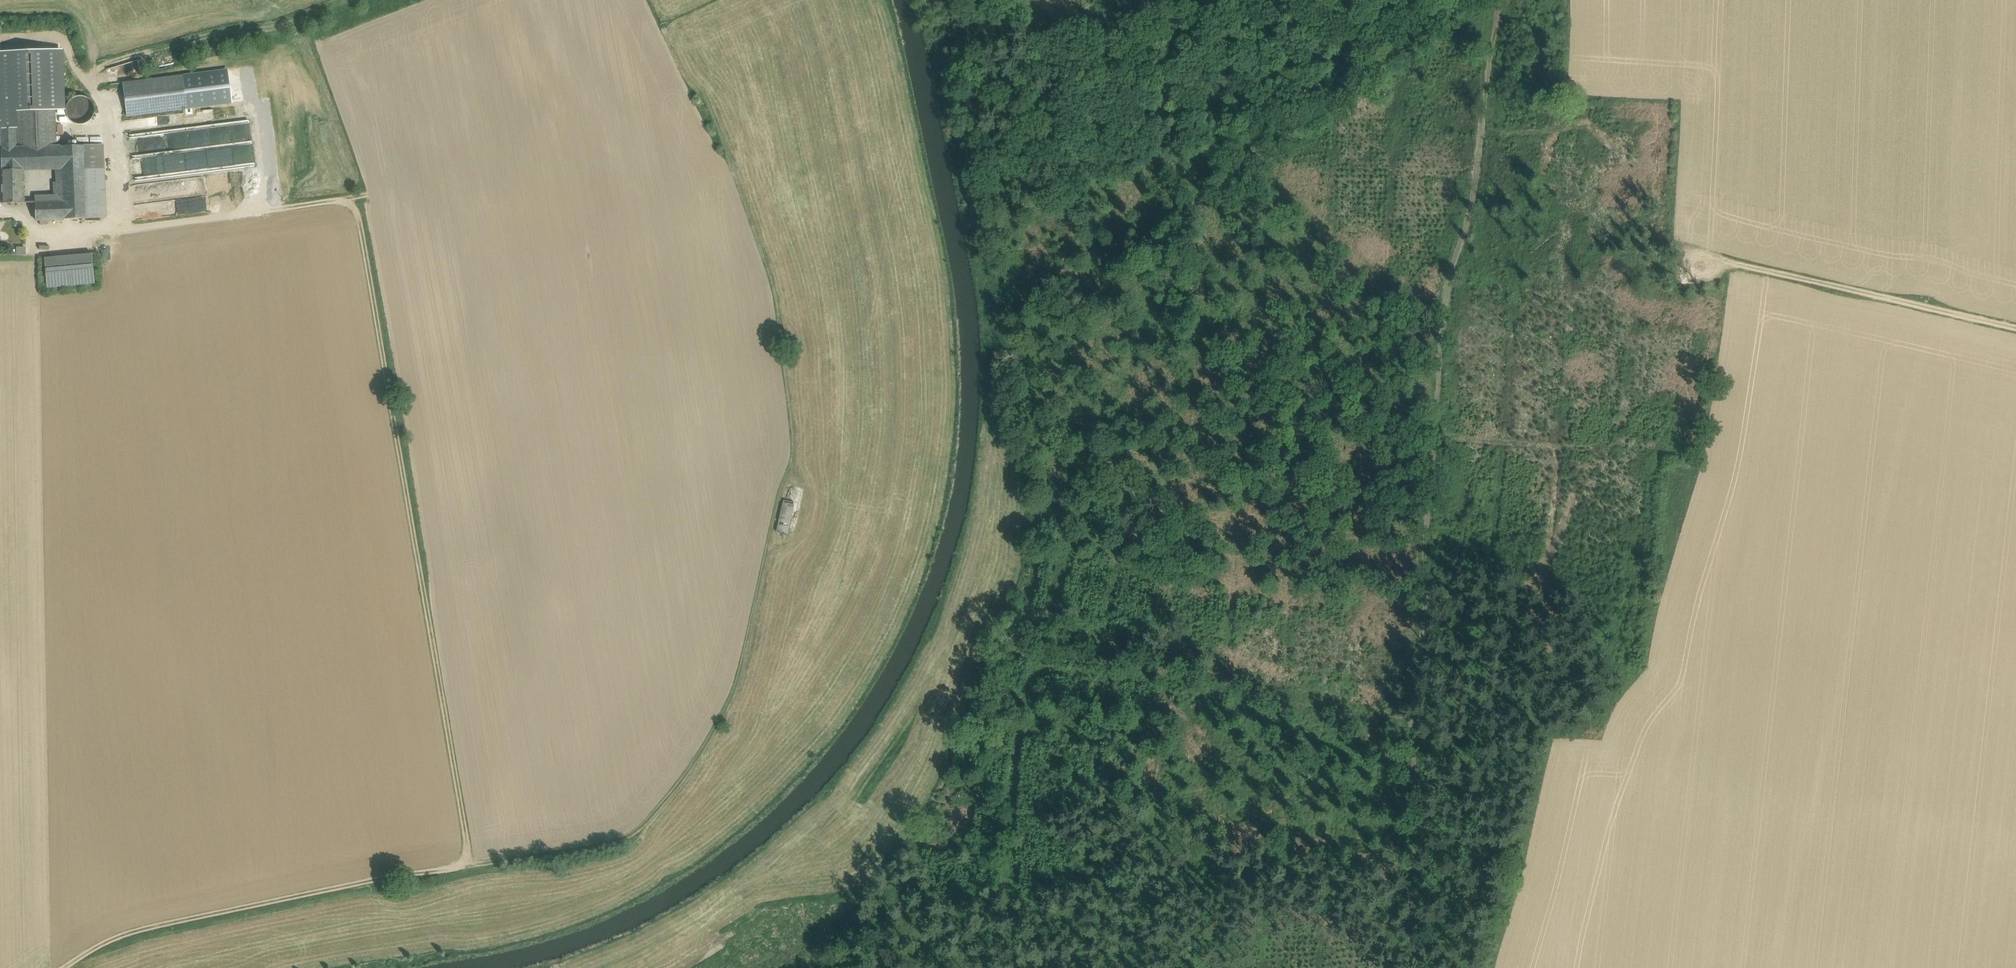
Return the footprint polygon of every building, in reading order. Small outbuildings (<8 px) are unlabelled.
[(0,53),(0,121),(4,121),(4,128),(16,128),(15,111),(55,109),(62,109),(60,51),(0,53)] [(108,77),(118,75),(117,69),(116,70),(115,66),(107,68),(108,77)] [(182,76),(123,83),(127,116),(186,109),(182,76)] [(93,116),(94,110),(93,104),(90,100),(85,97),(80,96),(74,97),(70,100),(66,105),(65,110),(67,116),(70,121),(75,124),(80,125),(86,123),(90,120),(93,116)] [(55,109),(15,111),(16,128),(16,148),(56,146),(55,109)] [(213,110),(124,121),(126,140),(215,129),(213,110)] [(4,128),(0,128),(1,148),(16,148),(16,128),(4,128)] [(187,137),(126,145),(128,160),(189,153),(187,137)] [(102,145),(84,146),(86,185),(104,185),(102,145)] [(16,148),(1,148),(1,171),(23,170),(61,169),(60,146),(56,146),(16,148)] [(84,146),(60,146),(61,169),(63,201),(63,219),(87,218),(86,185),(84,146)] [(199,156),(129,165),(131,181),(201,172),(199,156)] [(23,170),(1,171),(2,204),(24,204),(23,170)] [(202,177),(131,186),(133,201),(204,192),(202,177)] [(104,185),(86,185),(87,218),(105,218),(104,185)] [(204,197),(134,205),(135,221),(206,212),(204,197)] [(63,201),(35,202),(35,220),(63,219),(63,201)] [(92,254),(44,258),(46,288),(95,284),(92,254)] [(796,502),(785,500),(777,532),(788,534),(796,502)]
